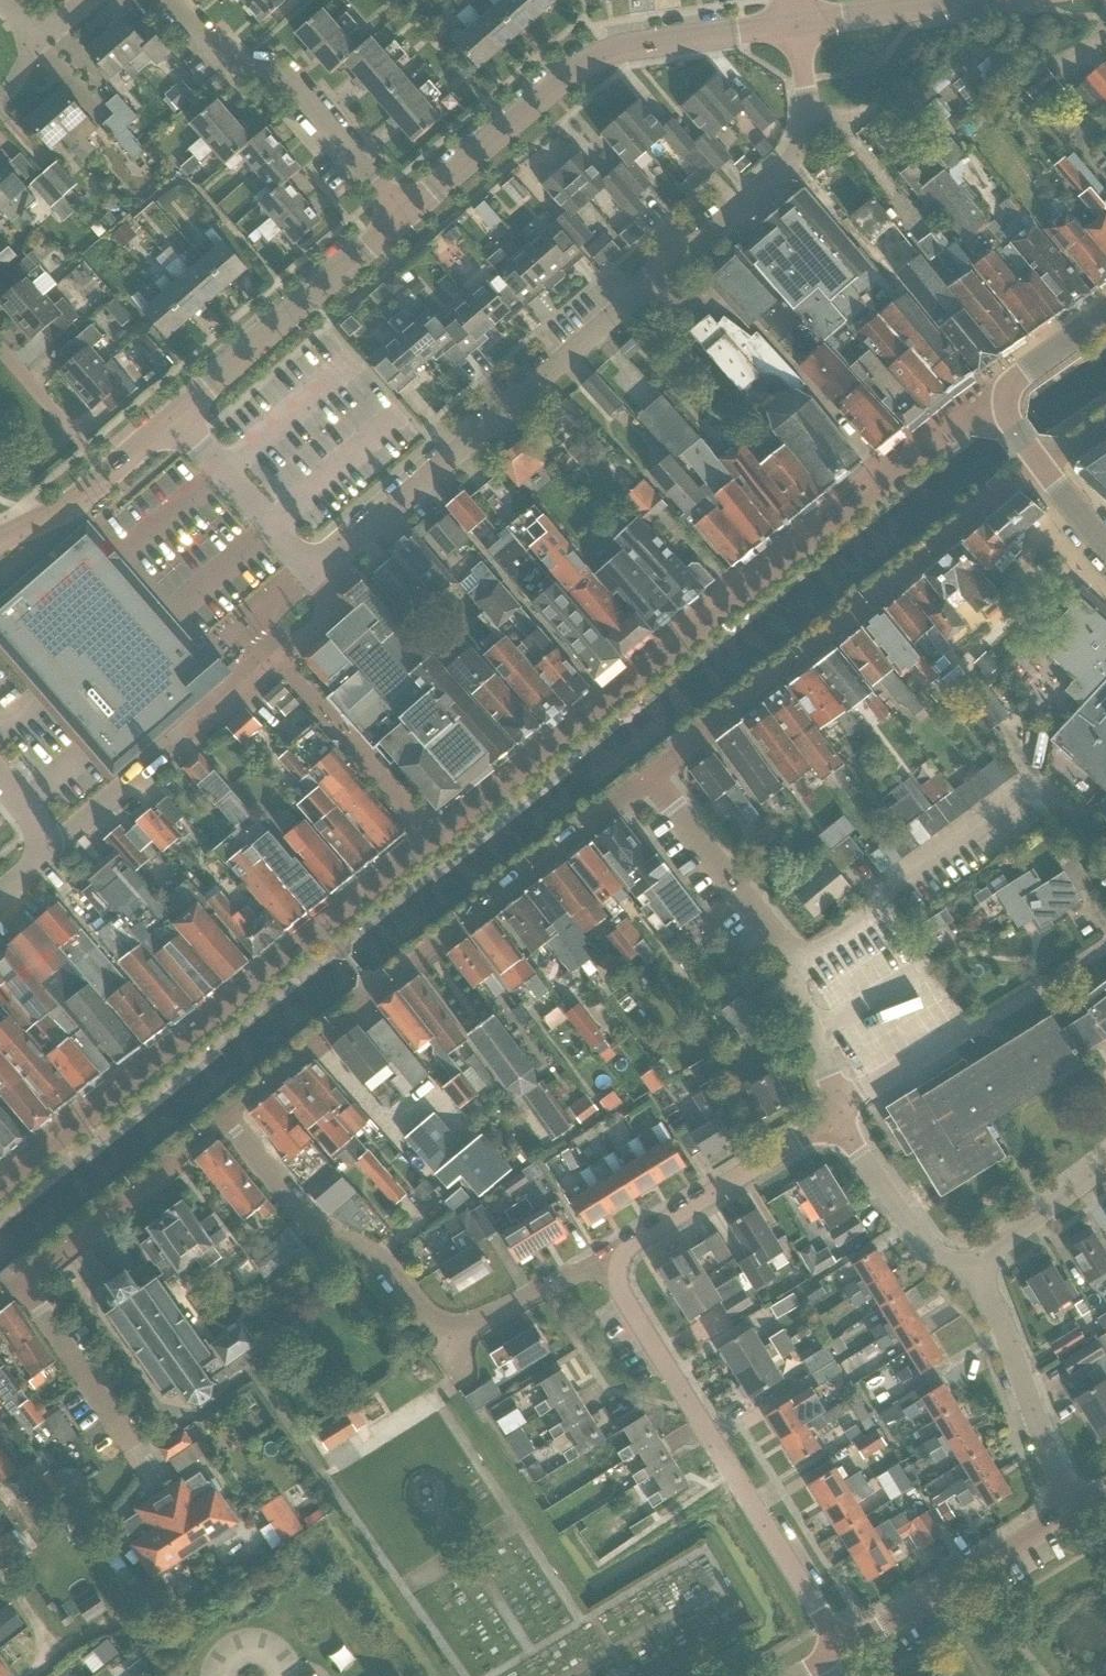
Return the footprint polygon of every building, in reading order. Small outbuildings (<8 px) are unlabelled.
[(244,1),(262,21),(287,0),(245,0),(244,1)] [(519,34),(496,7),(483,18),(467,0),(456,0),(465,11),(499,51),(519,34)] [(539,17),(525,0),(504,0),(496,7),(519,34),(539,17)] [(559,0),(525,0),(539,17),(559,0)] [(353,19),(347,13),(335,23),(323,10),(296,33),(310,49),(305,53),(309,57),(353,19)] [(456,42),(479,69),(499,51),(465,11),(459,17),(470,30),(456,42)] [(123,18),(105,34),(131,64),(149,48),(161,62),(171,53),(143,21),(133,29),(123,18)] [(344,62),(358,50),(348,37),(360,27),(353,19),(309,57),(313,62),(317,58),(331,74),(345,62),(344,62)] [(105,34),(87,50),(113,79),(125,70),(135,82),(142,75),(131,64),(105,34)] [(401,48),(395,41),(383,51),(372,38),(358,50),(344,62),(345,62),(357,77),(353,80),(357,85),(401,48)] [(379,102),(406,79),(394,65),(407,54),(401,48),(357,85),(361,90),(366,86),(379,102)] [(1088,80),(1105,100),(1105,67),(1104,65),(1088,80)] [(1046,68),(1022,88),(1032,100),(1039,94),(1048,104),(1065,90),(1046,68)] [(743,101),(720,73),(700,90),(729,123),(743,111),(762,132),(776,119),(753,92),(743,101)] [(183,76),(166,91),(178,106),(196,91),(183,76)] [(392,116),(387,120),(392,125),(436,87),(430,80),(417,91),(406,79),(379,102),(392,116)] [(867,79),(854,81),(856,94),(869,92),(867,79)] [(1087,81),(1075,91),(1093,111),(1104,100),(1087,81)] [(392,125),(396,130),(400,126),(414,142),(441,119),(429,105),(442,94),(436,87),(392,125)] [(61,90),(44,105),(89,156),(96,150),(88,140),(98,131),(61,90)] [(700,90),(681,108),(704,135),(695,143),(694,143),(695,144),(696,145),(718,170),(733,157),(714,136),(729,123),(700,90)] [(139,119),(119,96),(107,105),(115,115),(117,114),(129,128),(139,119)] [(967,157),(945,131),(939,124),(955,111),(942,96),(922,112),(921,111),(918,114),(937,138),(927,147),(946,170),(950,167),(952,169),(967,157)] [(237,121),(219,100),(191,124),(203,138),(190,149),(195,156),(237,121)] [(648,149),(663,136),(682,158),(696,145),(695,144),(694,143),(695,143),(671,115),(661,123),(641,100),(621,118),(648,149)] [(89,156),(44,105),(25,121),(51,151),(63,140),(82,162),(89,156)] [(129,128),(117,114),(115,115),(104,125),(124,149),(134,159),(144,151),(134,140),(136,139),(127,129),(129,128)] [(638,196),(652,184),(633,162),(648,149),(621,118),(602,134),(626,160),(615,170),(638,196)] [(253,140),(237,121),(195,156),(201,163),(215,151),(226,164),(253,140)] [(268,128),(264,131),(253,140),(226,164),(232,171),(246,159),(257,173),(285,149),(268,128)] [(773,149),(765,139),(755,148),(764,158),(773,149)] [(257,173),(264,180),(269,186),(255,198),(261,204),(288,181),(289,181),(303,169),(285,149),(257,173)] [(590,200),(604,188),(631,218),(646,205),(638,196),(615,170),(605,178),(582,151),(562,168),(590,200)] [(1055,167),(1099,220),(1086,231),(1105,255),(1105,190),(1075,154),(1067,160),(1065,158),(1055,167)] [(735,165),(742,173),(752,164),(745,156),(735,165)] [(18,217),(27,227),(34,222),(25,212),(36,202),(25,189),(1,160),(0,161),(0,195),(19,216),(18,217)] [(944,171),(924,188),(919,183),(922,173),(913,163),(899,174),(934,215),(940,210),(978,256),(983,252),(987,256),(975,267),(1031,335),(1065,311),(1032,273),(1019,283),(994,252),(1001,245),(988,228),(991,225),(991,224),(944,171)] [(56,164),(44,174),(64,197),(76,187),(56,164)] [(567,212),(556,221),(579,248),(579,247),(593,235),(575,214),(590,200),(562,168),(543,185),(567,212)] [(31,185),(51,208),(63,197),(43,174),(31,185)] [(504,187),(519,205),(530,195),(515,177),(504,187)] [(306,201),(289,181),(288,181),(261,204),(273,218),(259,229),(265,236),(306,201)] [(768,231),(766,233),(926,411),(972,375),(911,299),(901,287),(895,291),(861,250),(860,251),(804,187),(763,224),(768,231)] [(11,222),(18,217),(19,216),(0,195),(0,212),(2,211),(11,222)] [(1009,197),(1000,204),(1011,219),(1018,213),(1020,212),(1009,197)] [(1031,219),(1043,233),(1046,230),(1065,253),(1071,249),(1102,285),(1105,282),(1105,258),(1068,214),(1071,212),(1059,197),(1031,219)] [(874,198),(851,217),(872,242),(895,224),(874,198)] [(265,236),(270,243),(284,231),(296,245),(323,221),(306,201),(265,236)] [(472,212),(483,224),(494,214),(483,202),(472,212)] [(991,225),(988,228),(1001,245),(1005,250),(1004,250),(1021,270),(1029,264),(1068,310),(1092,293),(1043,233),(1031,219),(1027,214),(1022,219),(1018,213),(1011,219),(1009,220),(1012,224),(1003,233),(1000,230),(1002,228),(995,220),(991,224),(991,225)] [(117,226),(120,237),(138,232),(135,221),(117,226)] [(579,247),(579,248),(556,221),(544,232),(526,247),(558,283),(565,278),(565,273),(586,255),(579,247)] [(934,236),(916,251),(922,259),(947,289),(1000,356),(1024,339),(966,266),(970,262),(940,224),(930,231),(934,236)] [(228,287),(249,269),(214,229),(206,235),(218,249),(205,260),(228,287)] [(586,250),(601,267),(621,250),(605,233),(586,250)] [(766,233),(743,252),(824,341),(824,340),(906,428),(926,411),(766,233)] [(500,248),(487,261),(509,285),(527,306),(548,288),(552,288),(558,283),(526,247),(511,260),(500,248)] [(749,327),(757,320),(876,451),(903,430),(823,343),(736,248),(703,277),(749,327)] [(0,301),(0,302),(16,321),(46,296),(58,285),(41,266),(44,263),(35,253),(23,263),(0,282),(0,284),(8,294),(0,301)] [(208,304),(173,263),(164,253),(157,259),(166,269),(178,283),(165,294),(188,321),(208,304)] [(208,304),(228,287),(205,260),(191,272),(179,258),(173,263),(208,304)] [(922,259),(900,277),(977,372),(1000,356),(947,289),(922,259)] [(416,277),(407,285),(416,295),(425,287),(416,277)] [(493,326),(503,318),(507,323),(527,306),(509,285),(497,296),(486,282),(468,298),(493,326)] [(133,298),(168,339),(188,321),(165,294),(151,306),(140,292),(133,298)] [(16,321),(33,340),(41,333),(50,344),(75,322),(80,317),(64,298),(55,306),(46,296),(16,321)] [(451,313),(440,322),(451,336),(452,336),(457,343),(469,356),(489,338),(485,334),(493,326),(468,298),(451,313)] [(401,309),(386,321),(398,335),(424,364),(432,357),(436,362),(445,354),(457,367),(469,356),(457,343),(452,336),(451,336),(440,322),(439,322),(428,309),(416,320),(407,309),(401,309)] [(786,383),(789,388),(790,391),(794,391),(798,391),(802,393),(804,385),(805,385),(757,331),(751,337),(724,316),(720,320),(716,323),(708,313),(688,329),(740,392),(761,376),(771,375),(780,379),(786,383)] [(341,326),(350,337),(362,327),(352,316),(341,326)] [(106,338),(94,325),(61,353),(70,363),(60,372),(76,391),(106,364),(93,349),(106,338)] [(381,350),(370,360),(381,373),(399,394),(420,376),(415,372),(424,364),(398,335),(381,350)] [(76,391),(94,410),(103,402),(113,412),(136,392),(127,381),(124,384),(106,364),(76,391)] [(595,374),(582,386),(611,417),(624,405),(595,374)] [(802,393),(798,391),(794,391),(790,391),(786,393),(780,395),(777,398),(773,403),(770,409),(769,415),(775,430),(787,444),(826,492),(863,463),(813,400),(808,396),(802,393)] [(776,532),(722,464),(702,438),(663,396),(639,418),(676,460),(681,456),(714,494),(709,499),(755,549),(776,532)] [(554,413),(571,430),(584,418),(567,400),(554,413)] [(734,433),(727,425),(720,430),(734,454),(722,464),(776,532),(799,514),(760,466),(734,433)] [(497,462),(520,488),(547,464),(525,438),(497,462)] [(1076,470),(1076,471),(1077,473),(1105,501),(1105,444),(1083,460),(1078,464),(1077,466),(1076,470)] [(799,514),(824,494),(785,446),(760,466),(799,514)] [(697,525),(734,566),(755,549),(709,499),(670,457),(651,474),(686,513),(680,518),(691,530),(697,525)] [(623,501),(636,515),(640,520),(617,541),(681,609),(705,590),(704,589),(714,582),(698,565),(693,564),(686,569),(646,526),(668,506),(645,481),(633,492),(623,501)] [(469,532),(486,517),(464,492),(447,506),(469,532)] [(1028,492),(1022,496),(1020,495),(965,542),(966,544),(989,571),(995,565),(1002,572),(1017,556),(1013,552),(1008,547),(1044,515),(1049,509),(1028,492)] [(527,552),(531,548),(622,658),(652,633),(636,613),(629,617),(611,596),(612,596),(589,569),(535,505),(507,529),(511,534),(527,552)] [(413,530),(421,540),(429,533),(448,557),(468,539),(448,516),(435,528),(427,518),(413,530)] [(0,602),(0,640),(116,773),(226,676),(205,651),(196,659),(84,529),(0,602)] [(421,540),(413,530),(412,529),(388,551),(435,606),(459,585),(421,540)] [(542,569),(542,570),(527,552),(511,534),(503,541),(502,539),(487,552),(533,605),(533,606),(563,641),(594,681),(619,661),(585,620),(542,569)] [(921,607),(936,625),(948,640),(966,625),(954,611),(967,600),(978,613),(1001,593),(979,572),(985,567),(965,544),(966,544),(965,542),(925,577),(946,600),(942,603),(935,594),(921,607)] [(612,596),(621,588),(626,593),(624,595),(653,631),(677,612),(626,552),(601,573),(594,565),(589,569),(612,596)] [(393,558),(376,573),(402,603),(419,589),(393,558)] [(532,667),(565,705),(587,687),(482,563),(472,572),(482,584),(469,595),(476,603),(498,629),(513,616),(519,623),(516,626),(527,639),(518,647),(533,666),(532,667)] [(432,654),(405,623),(362,574),(339,594),(354,611),(327,635),(328,636),(461,789),(491,765),(492,766),(515,747),(432,654)] [(922,579),(908,591),(921,607),(935,594),(922,579)] [(915,644),(927,634),(934,642),(933,643),(944,656),(953,649),(947,641),(948,640),(936,625),(933,628),(905,593),(885,609),(915,644)] [(1037,643),(1075,679),(1065,691),(1082,706),(1105,680),(1105,620),(1080,596),(1037,643)] [(932,683),(941,676),(915,644),(885,609),(863,627),(903,675),(917,664),(932,683)] [(500,642),(486,656),(543,723),(565,706),(484,613),(478,617),(500,642)] [(906,709),(907,708),(913,716),(924,707),(912,692),(907,688),(900,678),(894,669),(860,630),(840,646),(873,685),(880,679),(896,700),(906,709)] [(467,654),(450,669),(518,744),(540,727),(472,650),(474,649),(461,635),(456,640),(467,654)] [(318,675),(333,692),(327,698),(374,749),(376,747),(391,764),(395,760),(438,809),(462,790),(461,789),(328,636),(303,657),(318,675)] [(844,703),(849,710),(868,695),(873,701),(869,704),(882,720),(891,713),(837,649),(815,666),(844,703)] [(944,657),(934,665),(941,673),(951,665),(944,657)] [(851,735),(862,726),(849,710),(844,703),(840,706),(812,668),(789,686),(822,729),(837,717),(851,735)] [(1050,740),(1105,791),(1105,680),(1082,706),(1050,740)] [(277,706),(286,716),(299,705),(281,684),(264,699),(273,709),(277,706)] [(845,765),(786,687),(765,704),(822,782),(845,765)] [(822,782),(765,704),(743,720),(790,784),(804,773),(812,768),(822,782)] [(228,728),(242,744),(262,726),(247,710),(228,728)] [(289,751),(291,753),(380,855),(406,833),(357,778),(361,775),(353,766),(353,758),(346,758),(338,750),(339,742),(331,742),(315,724),(287,749),(289,751)] [(738,724),(717,740),(762,805),(784,788),(764,762),(738,724)] [(996,726),(987,732),(995,744),(1003,738),(996,726)] [(358,874),(380,855),(291,753),(289,751),(280,759),(309,793),(311,792),(313,794),(299,807),(316,826),(317,824),(327,835),(325,837),(358,874)] [(200,753),(183,768),(192,779),(207,796),(217,805),(239,831),(215,851),(239,879),(240,879),(286,932),(308,913),(330,897),(296,858),(294,861),(259,820),(258,821),(232,791),(224,781),(210,764),(200,753)] [(727,792),(751,822),(761,815),(737,784),(714,754),(692,771),(715,801),(727,792)] [(993,762),(1007,781),(1017,773),(1003,755),(993,762)] [(996,789),(1007,781),(993,762),(982,770),(996,789)] [(926,811),(933,806),(901,764),(893,770),(924,812),(926,811)] [(996,789),(982,770),(974,776),(987,795),(996,789)] [(922,786),(934,802),(949,791),(937,775),(922,786)] [(987,795),(974,776),(964,783),(975,797),(978,802),(987,795)] [(978,802),(975,797),(964,783),(955,790),(968,809),(978,802)] [(968,809),(955,790),(945,797),(958,816),(968,809)] [(184,817),(167,797),(156,807),(161,813),(158,817),(152,810),(138,823),(164,852),(183,836),(174,826),(184,817)] [(910,816),(920,808),(912,797),(902,804),(901,803),(889,812),(897,823),(909,814),(910,816)] [(948,823),(958,816),(945,797),(935,804),(948,823)] [(948,823),(935,804),(933,806),(926,811),(940,829),(948,823)] [(917,818),(918,820),(930,836),(940,829),(926,811),(924,812),(917,818)] [(918,820),(917,818),(907,825),(920,844),(930,836),(918,820)] [(595,840),(640,897),(644,894),(651,902),(641,910),(666,941),(674,935),(668,927),(677,920),(683,927),(703,912),(671,872),(672,872),(658,854),(651,859),(620,819),(595,840)] [(846,819),(830,832),(838,843),(856,830),(846,819)] [(305,821),(286,837),(299,854),(301,852),(308,861),(304,863),(332,894),(354,878),(305,821)] [(769,825),(746,843),(754,854),(777,836),(769,825)] [(920,844),(907,825),(897,832),(911,851),(920,844)] [(116,850),(116,851),(134,872),(135,872),(149,859),(121,827),(107,839),(116,850)] [(897,832),(887,839),(901,858),(911,851),(897,832)] [(851,864),(864,854),(850,837),(837,847),(819,862),(824,869),(795,893),(815,917),(851,888),(839,874),(851,864)] [(887,839),(878,846),(891,865),(901,858),(887,839)] [(590,845),(570,861),(615,917),(624,910),(613,897),(623,888),(590,845)] [(169,920),(172,916),(161,903),(162,902),(135,872),(134,872),(116,851),(87,875),(94,883),(93,884),(124,921),(140,943),(196,1007),(225,982),(169,920)] [(1076,856),(1061,865),(1065,871),(1043,884),(1034,869),(997,892),(1019,927),(1035,916),(1041,926),(1081,902),(1075,892),(1092,882),(1076,856)] [(575,922),(576,921),(586,934),(609,916),(567,863),(544,881),(575,922)] [(161,903),(172,916),(169,920),(225,982),(249,962),(210,918),(217,913),(209,904),(189,880),(162,902),(161,903)] [(544,881),(528,893),(583,966),(592,959),(582,946),(590,941),(575,922),(544,881)] [(196,1007),(140,943),(124,921),(93,884),(83,893),(109,923),(98,933),(122,964),(173,1025),(196,1007)] [(975,895),(980,904),(993,896),(988,887),(975,895)] [(565,964),(573,973),(583,966),(528,893),(503,912),(535,953),(549,944),(565,965),(565,964)] [(209,904),(217,913),(255,958),(285,932),(266,910),(257,918),(248,907),(239,915),(221,894),(209,904)] [(60,901),(39,921),(106,1004),(108,1002),(144,1046),(166,1027),(129,982),(128,983),(60,901)] [(939,913),(924,923),(931,934),(946,924),(939,913)] [(515,992),(528,982),(540,999),(550,992),(543,982),(537,974),(495,919),(472,936),(515,992)] [(616,927),(618,929),(633,947),(644,939),(627,919),(616,927)] [(40,925),(14,946),(116,1067),(141,1047),(40,925)] [(629,964),(639,955),(633,947),(618,929),(608,937),(629,964)] [(475,988),(484,980),(496,996),(505,989),(468,939),(449,953),(475,988)] [(79,1093),(113,1066),(62,1005),(58,1000),(57,1001),(11,944),(0,953),(0,1001),(5,1007),(27,1032),(28,1031),(49,1056),(50,1056),(79,1093)] [(420,975),(401,991),(380,1007),(416,1051),(430,1040),(435,1047),(434,1053),(452,1075),(454,1078),(462,1071),(450,1055),(469,1040),(420,975)] [(1089,1013),(1105,1035),(1105,981),(1080,1001),(1089,1012),(1089,1013)] [(517,1001),(520,1005),(512,1011),(523,1025),(531,1019),(524,1010),(531,1005),(524,996),(517,1001)] [(743,1036),(763,1019),(763,1020),(766,1017),(755,1002),(749,1007),(742,997),(723,1012),(742,1036),(743,1036)] [(1,1026),(0,1026),(0,1046),(56,1112),(78,1094),(0,1002),(0,1025),(1,1026)] [(595,1047),(600,1054),(611,1046),(605,1038),(578,1005),(566,1014),(594,1048),(595,1047)] [(1077,1057),(1105,1039),(1105,1035),(1089,1013),(1089,1012),(1061,1030),(1052,1016),(970,1067),(965,1059),(886,1108),(902,1133),(897,1135),(909,1154),(913,1151),(942,1197),(1007,1157),(988,1126),(1084,1066),(1077,1057)] [(540,1078),(534,1068),(494,1014),(469,1034),(509,1088),(521,1095),(554,1139),(574,1124),(540,1078)] [(349,1034),(334,1047),(364,1084),(389,1064),(389,1063),(393,1060),(400,1069),(415,1088),(430,1075),(408,1048),(385,1019),(366,1034),(359,1026),(348,1034),(349,1034)] [(772,1030),(763,1020),(763,1019),(743,1036),(752,1047),(772,1030)] [(730,1049),(738,1059),(749,1050),(741,1040),(730,1049)] [(34,1131),(53,1115),(0,1052),(0,1091),(34,1131)] [(655,1063),(665,1078),(681,1068),(671,1053),(655,1063)] [(466,1060),(491,1095),(500,1088),(475,1054),(466,1060)] [(689,1068),(701,1087),(716,1078),(704,1059),(689,1068)] [(315,1060),(299,1074),(335,1114),(333,1115),(352,1137),(355,1135),(372,1120),(352,1098),(351,1099),(315,1060)] [(643,1076),(655,1092),(668,1083),(657,1067),(643,1076)] [(462,1071),(454,1078),(443,1087),(460,1109),(480,1093),(462,1071)] [(734,1092),(754,1124),(792,1101),(774,1073),(753,1086),(750,1082),(734,1092)] [(355,1135),(352,1137),(297,1076),(276,1094),(291,1113),(295,1110),(332,1157),(333,1157),(336,1160),(343,1153),(344,1147),(396,1205),(407,1195),(355,1135)] [(732,1127),(708,1088),(693,1097),(710,1123),(692,1135),(699,1147),(705,1155),(733,1137),(728,1129),(732,1127)] [(615,1092),(601,1101),(609,1112),(622,1102),(615,1092)] [(251,1113),(264,1129),(287,1157),(284,1160),(330,1215),(331,1214),(363,1231),(378,1218),(357,1193),(358,1192),(345,1178),(344,1179),(274,1095),(251,1113)] [(587,1095),(569,1107),(581,1123),(598,1111),(587,1095)] [(26,1138),(0,1107),(0,1152),(4,1157),(26,1138)] [(449,1188),(463,1175),(480,1196),(512,1169),(482,1134),(465,1149),(434,1112),(406,1137),(449,1188)] [(663,1144),(648,1153),(645,1155),(662,1181),(686,1166),(670,1140),(672,1139),(662,1123),(654,1128),(663,1144)] [(688,1130),(678,1136),(692,1157),(702,1151),(699,1147),(692,1135),(688,1130)] [(645,1155),(648,1153),(638,1138),(630,1143),(639,1159),(624,1168),(622,1169),(638,1196),(662,1181),(645,1155)] [(267,1219),(277,1211),(269,1201),(220,1141),(196,1161),(245,1221),(259,1209),(267,1219)] [(562,1153),(572,1171),(579,1167),(570,1149),(562,1153)] [(598,1184),(614,1211),(638,1196),(622,1169),(624,1168),(614,1152),(606,1158),(615,1173),(600,1183),(598,1184)] [(614,1211),(598,1184),(600,1183),(591,1167),(582,1172),(592,1188),(573,1199),(590,1226),(614,1211)] [(855,1218),(854,1218),(845,1203),(848,1201),(826,1167),(800,1183),(821,1218),(823,1217),(832,1232),(831,1232),(839,1245),(863,1230),(855,1218)] [(522,1172),(502,1186),(510,1195),(529,1181),(522,1172)] [(454,1210),(470,1196),(461,1187),(446,1201),(454,1210)] [(534,1209),(527,1199),(515,1206),(542,1248),(567,1232),(551,1205),(532,1217),(529,1213),(534,1209)] [(163,1284),(198,1259),(206,1270),(223,1258),(215,1247),(216,1246),(184,1202),(166,1215),(167,1217),(150,1228),(155,1236),(143,1245),(164,1274),(159,1278),(163,1284)] [(470,1212),(487,1237),(499,1230),(482,1204),(470,1212)] [(542,1248),(515,1206),(507,1212),(513,1222),(518,1219),(521,1224),(502,1236),(518,1263),(542,1248)] [(465,1207),(442,1221),(449,1233),(472,1219),(465,1207)] [(757,1209),(731,1226),(751,1256),(740,1263),(756,1289),(776,1276),(767,1261),(783,1250),(757,1209)] [(252,1260),(264,1275),(267,1278),(284,1264),(294,1276),(316,1257),(292,1228),(252,1260)] [(477,1245),(476,1246),(467,1232),(455,1240),(463,1254),(442,1268),(457,1293),(493,1271),(477,1245)] [(707,1274),(698,1259),(712,1250),(720,1262),(731,1255),(717,1233),(706,1240),(706,1241),(692,1249),(691,1248),(659,1269),(675,1294),(707,1274)] [(1105,1279),(1105,1252),(1095,1234),(1069,1250),(1093,1288),(1105,1279)] [(811,1244),(799,1252),(814,1276),(838,1261),(828,1246),(817,1254),(811,1244)] [(843,1288),(850,1298),(891,1273),(878,1251),(855,1265),(864,1280),(858,1284),(855,1280),(843,1288)] [(1028,1281),(1031,1285),(1025,1288),(1035,1305),(1041,1301),(1048,1313),(1079,1294),(1072,1283),(1066,1286),(1054,1266),(1028,1281)] [(170,1293),(163,1284),(159,1278),(160,1275),(158,1274),(157,1276),(150,1274),(150,1270),(148,1271),(149,1275),(143,1277),(141,1276),(140,1279),(143,1280),(143,1285),(141,1283),(139,1285),(131,1272),(132,1270),(131,1269),(129,1270),(127,1267),(124,1270),(126,1272),(113,1281),(111,1279),(109,1281),(111,1283),(108,1285),(110,1287),(112,1285),(117,1293),(112,1296),(112,1300),(115,1305),(117,1305),(109,1311),(105,1310),(105,1313),(108,1314),(119,1329),(117,1331),(118,1333),(121,1331),(130,1345),(128,1346),(130,1348),(132,1347),(141,1361),(140,1363),(141,1365),(143,1364),(152,1377),(150,1378),(152,1380),(154,1379),(156,1381),(154,1383),(160,1392),(162,1391),(165,1394),(165,1397),(167,1397),(168,1395),(174,1394),(174,1398),(176,1398),(176,1394),(182,1394),(183,1392),(190,1401),(189,1403),(192,1404),(193,1401),(202,1404),(202,1407),(205,1407),(206,1402),(212,1398),(215,1399),(217,1397),(213,1394),(216,1383),(219,1384),(250,1362),(250,1360),(263,1351),(259,1345),(260,1344),(244,1322),(213,1344),(209,1339),(206,1340),(205,1339),(203,1341),(194,1327),(196,1326),(195,1323),(192,1325),(183,1312),(185,1310),(183,1308),(181,1309),(172,1296),(174,1294),(172,1292),(170,1293)] [(850,1298),(855,1307),(867,1300),(865,1296),(872,1292),(882,1308),(904,1294),(891,1273),(850,1298)] [(737,1276),(716,1289),(707,1274),(675,1294),(691,1319),(721,1300),(731,1316),(753,1301),(746,1290),(737,1276)] [(819,1281),(805,1290),(812,1302),(826,1293),(819,1281)] [(794,1293),(772,1307),(779,1318),(801,1304),(794,1293)] [(882,1308),(891,1323),(884,1327),(882,1323),(870,1330),(876,1341),(918,1315),(904,1294),(882,1308)] [(1076,1304),(1083,1315),(1090,1311),(1083,1299),(1076,1304)] [(49,1378),(44,1372),(56,1362),(17,1303),(0,1316),(0,1327),(35,1377),(31,1381),(36,1388),(49,1378)] [(918,1315),(876,1341),(882,1350),(893,1342),(891,1339),(898,1334),(908,1351),(931,1337),(918,1315)] [(536,1327),(505,1347),(492,1355),(500,1368),(512,1360),(520,1371),(551,1351),(536,1327)] [(790,1339),(784,1329),(770,1338),(772,1342),(764,1347),(753,1328),(720,1348),(736,1373),(790,1339)] [(1079,1328),(1052,1345),(1059,1358),(1087,1341),(1082,1332),(1079,1328)] [(908,1351),(917,1365),(910,1370),(908,1366),(896,1373),(902,1383),(921,1371),(922,1373),(944,1359),(931,1337),(908,1351)] [(782,1358),(796,1349),(790,1339),(736,1373),(742,1384),(740,1386),(739,1389),(744,1397),(747,1397),(750,1396),(751,1398),(783,1377),(772,1359),(780,1354),(782,1358)] [(1098,1340),(1064,1361),(1073,1375),(1093,1363),(1097,1369),(1090,1373),(1098,1387),(1078,1399),(1102,1437),(1105,1435),(1105,1354),(1098,1340)] [(827,1347),(804,1361),(811,1372),(833,1358),(827,1347)] [(0,1357),(0,1397),(12,1414),(21,1408),(35,1428),(46,1420),(7,1366),(0,1357)] [(835,1360),(812,1374),(819,1385),(842,1371),(835,1360)] [(577,1394),(562,1370),(542,1383),(551,1397),(535,1407),(541,1416),(556,1406),(556,1407),(577,1394)] [(958,1406),(944,1384),(922,1398),(922,1399),(903,1410),(909,1420),(921,1413),(919,1409),(926,1405),(935,1420),(958,1406)] [(481,1390),(467,1399),(475,1411),(489,1402),(481,1390)] [(825,1412),(811,1390),(792,1402),(791,1399),(766,1415),(781,1439),(822,1414),(825,1412)] [(571,1430),(591,1417),(577,1394),(556,1407),(565,1421),(550,1431),(555,1440),(571,1430)] [(848,1400),(823,1416),(828,1424),(853,1408),(867,1430),(875,1425),(857,1394),(848,1400)] [(971,1427),(958,1406),(935,1420),(945,1436),(938,1440),(936,1437),(924,1444),(930,1453),(971,1427)] [(64,1414),(47,1426),(54,1434),(70,1423),(64,1414)] [(828,1424),(823,1416),(822,1414),(781,1439),(796,1463),(821,1447),(809,1429),(814,1426),(818,1431),(828,1424)] [(318,1434),(328,1450),(358,1431),(348,1415),(318,1434)] [(635,1444),(620,1453),(625,1461),(639,1452),(640,1452),(660,1439),(645,1416),(625,1429),(635,1444)] [(580,1444),(564,1454),(569,1463),(585,1453),(585,1454),(606,1440),(591,1417),(571,1430),(580,1444)] [(501,1423),(507,1433),(515,1428),(509,1418),(501,1423)] [(848,1433),(853,1441),(863,1436),(858,1427),(848,1433)] [(936,1463),(948,1456),(945,1452),(952,1448),(962,1463),(985,1449),(971,1427),(930,1453),(930,1454),(936,1463)] [(855,1443),(865,1459),(887,1445),(877,1429),(855,1443)] [(178,1472),(205,1455),(196,1442),(193,1444),(185,1432),(159,1448),(167,1460),(170,1459),(178,1472)] [(639,1484),(654,1475),(655,1476),(675,1463),(660,1439),(640,1452),(649,1466),(634,1476),(639,1484)] [(919,1460),(930,1454),(930,1453),(924,1444),(913,1451),(919,1460)] [(17,1469),(0,1446),(0,1483),(8,1476),(20,1491),(21,1490),(30,1483),(18,1468),(17,1469)] [(956,1496),(998,1470),(985,1449),(962,1463),(972,1479),(965,1484),(963,1480),(951,1487),(956,1496)] [(529,1469),(535,1479),(545,1473),(539,1463),(529,1469)] [(655,1476),(663,1489),(649,1499),(655,1507),(669,1498),(670,1499),(690,1486),(675,1463),(655,1476)] [(888,1470),(899,1489),(911,1482),(899,1463),(888,1470)] [(836,1468),(809,1484),(824,1509),(866,1483),(860,1472),(850,1478),(852,1484),(848,1487),(836,1468)] [(1011,1492),(998,1470),(956,1496),(963,1507),(975,1499),(972,1495),(979,1491),(989,1506),(1011,1492)] [(40,1478),(57,1500),(66,1493),(50,1471),(40,1478)] [(184,1485),(182,1482),(161,1496),(195,1549),(212,1538),(217,1547),(239,1533),(233,1524),(236,1522),(216,1492),(215,1493),(211,1486),(209,1487),(201,1474),(184,1485)] [(824,1509),(839,1532),(865,1516),(854,1497),(858,1494),(862,1499),(873,1493),(866,1483),(824,1509)] [(261,1509),(284,1542),(304,1528),(282,1495),(261,1509)] [(195,1549),(161,1496),(139,1510),(141,1512),(125,1523),(133,1536),(132,1537),(137,1544),(136,1545),(145,1559),(131,1569),(130,1567),(117,1575),(135,1603),(148,1595),(141,1584),(155,1575),(156,1575),(195,1549)] [(904,1510),(890,1518),(896,1528),(910,1519),(904,1510)] [(926,1512),(912,1520),(927,1544),(940,1536),(926,1512)] [(854,1556),(896,1531),(889,1520),(879,1526),(882,1532),(877,1535),(865,1516),(839,1532),(854,1556)] [(892,1547),(902,1541),(896,1531),(854,1556),(869,1580),(895,1564),(883,1545),(888,1542),(892,1547)] [(11,1675),(0,1661),(0,1675),(10,1675),(11,1675)]
